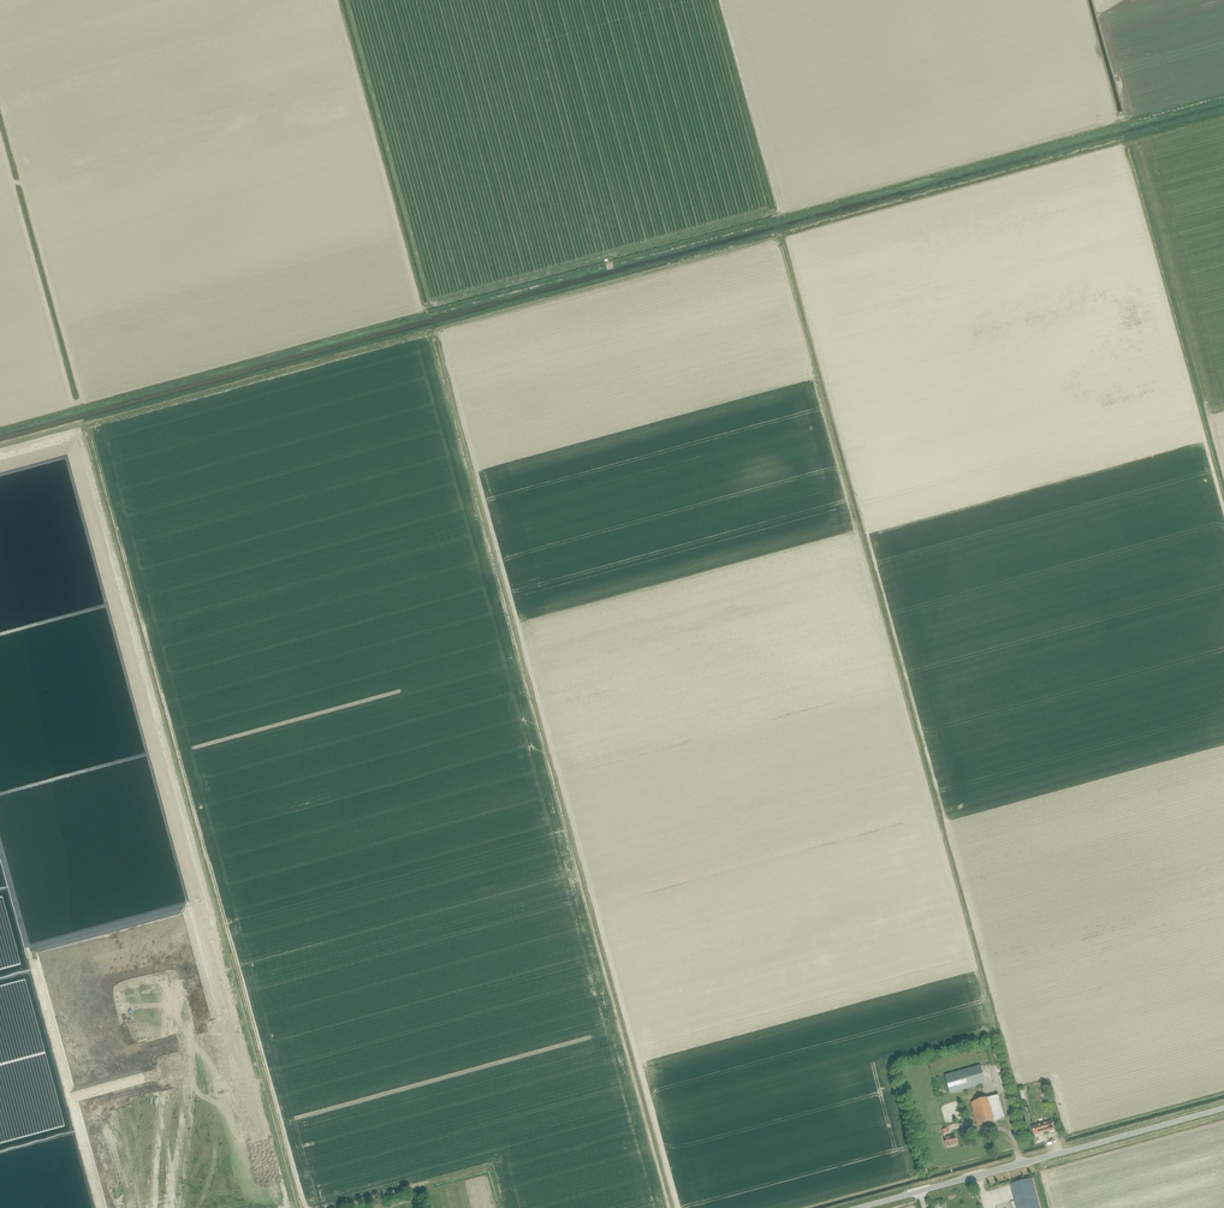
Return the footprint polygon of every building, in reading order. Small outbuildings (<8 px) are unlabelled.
[(950,1094),(986,1084),(981,1065),(945,1075),(950,1094)] [(992,1097),(972,1103),(978,1126),(998,1120),(1006,1118),(999,1095),(992,1097)] [(1032,1127),(1034,1135),(1055,1129),(1052,1121),(1032,1127)] [(947,1147),(957,1144),(955,1135),(944,1138),(947,1147)] [(1033,1180),(1011,1185),(1017,1207),(1040,1207),(1033,1180)]
